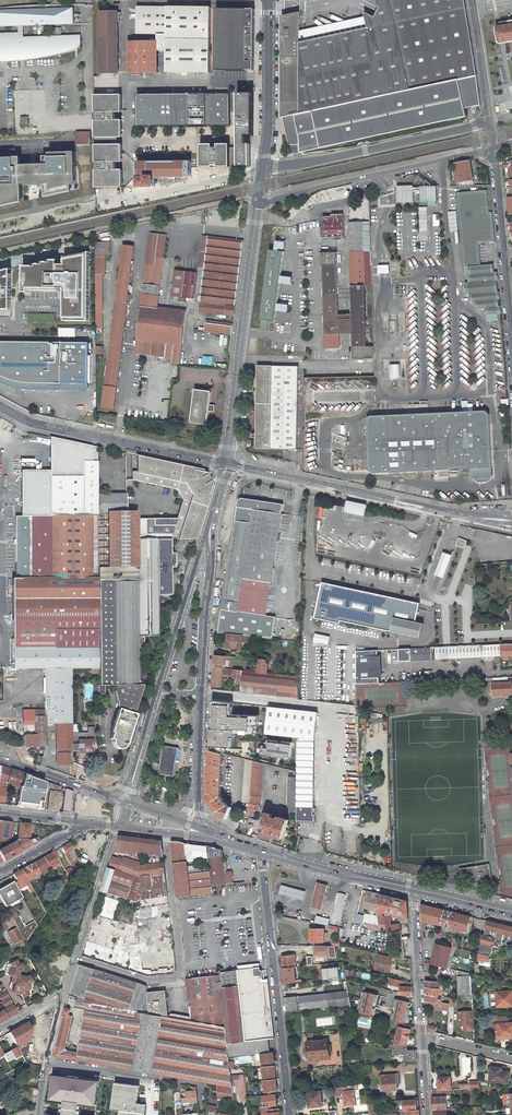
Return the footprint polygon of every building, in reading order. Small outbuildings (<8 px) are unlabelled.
[(19,25),(23,25),(32,25),(32,23),(35,23),(35,29),(43,28),(43,22),(46,22),(46,25),(74,24),(74,21),(74,15),(73,8),(66,9),(57,0),(55,0),(51,5),(35,5),(24,6),(5,7),(0,8),(0,26),(19,25)] [(300,12),(296,13),(291,15),(290,16),(287,20),(284,24),(283,27),(282,30),(282,115),(282,118),(283,117),(477,75),(464,0),(375,0),(377,5),(380,7),(375,17),(364,12),(366,19),(368,28),(300,43),(300,33),(300,12)] [(167,73),(211,73),(211,7),(141,6),(141,34),(158,34),(158,42),(129,42),(129,73),(158,73),(158,51),(167,51),(167,73)] [(248,9),(217,9),(216,70),(254,70),(255,9),(248,9)] [(101,74),(119,73),(118,12),(100,12),(101,74)] [(366,19),(300,33),(300,43),(368,28),(366,19)] [(494,28),(498,44),(511,41),(511,25),(494,28)] [(0,36),(0,59),(5,59),(24,58),(24,53),(28,53),(28,58),(43,56),(54,54),(66,51),(75,49),(75,36),(57,37),(57,35),(61,34),(61,27),(53,28),(53,37),(24,38),(19,38),(19,35),(0,36)] [(300,153),(466,117),(465,109),(481,105),(477,75),(283,117),(287,135),(289,145),(291,145),(299,145),(300,153)] [(207,125),(206,94),(138,95),(138,126),(207,125)] [(206,94),(207,125),(230,125),(230,94),(206,94)] [(254,136),(253,94),(238,94),(239,147),(239,167),(250,167),(250,152),(250,144),(246,144),(246,140),(246,136),(254,136)] [(96,187),(122,187),(122,170),(115,170),(115,162),(122,162),(122,144),(117,145),(117,137),(122,137),(122,120),(115,120),(115,112),(121,112),(121,95),(95,95),(95,144),(96,187)] [(91,144),(91,132),(76,132),(76,145),(91,144)] [(214,145),(201,145),(201,167),(239,167),(239,147),(232,148),(232,144),(219,145),(219,148),(214,148),(214,145)] [(291,145),(291,153),(300,153),(299,145),(291,145)] [(23,202),(22,184),(28,184),(39,184),(45,183),(45,197),(72,192),(71,185),(77,184),(75,152),(45,153),(45,156),(40,156),(41,163),(20,164),(19,157),(13,157),(13,154),(0,154),(0,207),(23,202)] [(155,177),(192,177),(191,161),(138,162),(139,187),(155,187),(155,177)] [(455,164),(458,186),(474,185),(470,161),(455,164)] [(436,186),(432,186),(426,179),(421,186),(421,188),(421,192),(417,192),(417,201),(436,201),(436,186)] [(414,202),(413,192),(417,192),(421,192),(421,188),(413,188),(413,186),(397,186),(398,203),(414,202)] [(485,293),(486,308),(487,315),(501,314),(501,306),(499,306),(499,299),(500,299),(499,292),(498,292),(497,280),(499,280),(498,272),(494,272),(494,264),(481,265),(479,243),(495,242),(492,212),(489,213),(487,190),(457,193),(463,267),(468,266),(469,274),(468,275),(469,282),(465,283),(466,295),(470,295),(485,293)] [(324,237),(344,236),(343,217),(323,218),(324,237)] [(339,334),(353,334),(353,359),(374,359),(370,222),(350,223),(352,315),(338,315),(337,252),(323,253),(323,267),(321,267),(322,288),(324,288),(325,339),(324,339),(324,343),(326,343),(326,348),(339,348),(339,334)] [(96,242),(111,242),(112,242),(112,229),(96,233),(96,242)] [(158,308),(166,235),(150,233),(141,306),(142,306),(136,354),(172,358),(172,363),(180,364),(186,311),(158,308)] [(199,311),(234,316),(243,241),(202,235),(198,273),(175,270),(172,296),(195,299),(196,292),(201,293),(199,311)] [(111,242),(96,242),(97,328),(103,328),(103,301),(102,274),(106,274),(105,256),(111,256),(111,242)] [(277,242),(276,251),(279,251),(279,248),(285,248),(285,243),(277,242)] [(133,256),(134,246),(124,245),(117,301),(116,301),(103,408),(115,409),(128,305),(130,305),(131,295),(128,295),(132,267),(133,267),(135,256),(133,256)] [(276,251),(270,250),(261,325),(267,325),(267,320),(276,321),(277,310),(278,304),(280,283),(281,276),(284,252),(279,251),(276,251)] [(64,321),(88,321),(89,252),(81,253),(81,256),(78,256),(78,254),(77,254),(75,254),(75,257),(72,257),(72,255),(65,257),(65,264),(58,264),(58,261),(59,261),(59,260),(50,260),(50,262),(43,262),(43,264),(35,264),(35,266),(23,266),(23,292),(28,292),(29,290),(64,291),(64,321)] [(389,273),(389,265),(378,265),(379,274),(389,273)] [(4,311),(4,309),(11,309),(11,274),(10,275),(7,272),(11,269),(0,271),(0,311),(4,311)] [(485,293),(470,295),(470,302),(475,301),(476,309),(486,308),(485,293)] [(55,314),(28,314),(28,323),(55,323),(55,314)] [(205,331),(232,334),(233,324),(206,321),(205,331)] [(59,328),(59,337),(76,337),(76,328),(59,328)] [(32,383),(89,384),(89,343),(0,342),(0,376),(2,377),(9,380),(18,382),(26,383),(26,384),(32,384),(32,383)] [(297,449),(299,366),(258,366),(256,449),(297,449)] [(211,391),(195,389),(191,423),(207,425),(209,411),(210,405),(211,391)] [(493,475),(492,468),(490,414),(486,411),(371,416),(367,420),(370,470),(374,473),(471,469),(471,476),(478,482),(487,482),(493,475)] [(50,476),(97,475),(97,447),(81,444),(70,441),(50,437),(50,470),(21,470),(21,516),(31,516),(50,516),(50,476)] [(177,518),(136,518),(137,539),(156,539),(170,539),(196,539),(214,482),(207,470),(137,455),(137,473),(132,473),(132,480),(177,489),(183,499),(177,518)] [(50,516),(97,516),(97,498),(97,494),(98,494),(97,475),(50,476),(50,516)] [(126,494),(98,494),(97,494),(97,498),(97,516),(98,547),(98,568),(137,567),(137,539),(136,518),(136,512),(126,512),(126,494)] [(282,514),(283,504),(241,498),(241,499),(238,499),(237,507),(254,509),(255,505),(262,506),(261,510),(282,514)] [(347,501),(345,511),(363,515),(366,505),(347,501)] [(237,507),(222,609),(266,616),(282,514),(261,510),(254,509),(237,507)] [(13,620),(13,648),(99,648),(98,568),(98,547),(31,547),(31,516),(21,516),(15,516),(15,578),(12,578),(12,620),(13,620)] [(31,516),(31,547),(98,547),(97,516),(50,516),(31,516)] [(467,541),(459,538),(456,546),(464,549),(467,542),(467,541)] [(156,539),(137,539),(137,567),(137,581),(138,636),(143,636),(157,636),(157,595),(156,539)] [(170,539),(156,539),(157,595),(171,594),(171,567),(174,567),(174,553),(170,553),(170,539)] [(452,555),(443,552),(435,575),(443,579),(452,555)] [(137,581),(137,567),(98,568),(99,648),(99,668),(99,673),(100,685),(104,685),(112,685),(139,685),(139,661),(139,649),(143,649),(143,636),(138,636),(137,581)] [(413,601),(323,583),(315,619),(341,624),(342,622),(421,638),(424,624),(417,622),(420,609),(421,603),(413,601)] [(273,638),(276,617),(266,616),(222,609),(219,627),(218,632),(228,633),(249,636),(273,638)] [(237,648),(242,648),(248,649),(249,636),(228,633),(227,647),(232,647),(232,646),(237,647),(237,648)] [(329,645),(330,636),(315,633),(314,637),(313,646),(329,645)] [(502,644),(502,656),(504,656),(509,656),(511,656),(511,644),(502,644)] [(484,656),(484,645),(437,647),(435,647),(436,659),(484,656)] [(432,660),(432,647),(407,649),(407,661),(432,660)] [(99,648),(13,648),(13,668),(45,668),(72,668),(89,668),(99,668),(99,648)] [(407,661),(407,649),(399,649),(399,662),(407,661)] [(356,651),(358,684),(379,683),(379,678),(382,678),(381,656),(377,656),(377,650),(356,651)] [(229,659),(229,656),(215,655),(214,667),(222,668),(223,665),(225,665),(226,659),(229,659)] [(267,660),(260,659),(260,660),(258,672),(266,673),(267,660)] [(222,677),(233,678),(234,669),(222,668),(214,667),(213,687),(222,687),(222,677)] [(45,668),(46,723),(56,723),(56,751),(72,750),(72,732),(72,668),(45,668)] [(243,670),(234,669),(233,678),(242,679),(243,670)] [(258,672),(243,670),(241,692),(299,699),(299,677),(266,673),(258,672)] [(502,680),(508,680),(508,677),(493,678),(493,695),(511,695),(511,680),(502,680)] [(134,714),(143,685),(142,685),(139,685),(112,685),(118,709),(134,714)] [(213,700),(211,747),(231,748),(232,739),(236,739),(237,735),(259,735),(260,716),(233,715),(234,703),(213,700)] [(269,706),(266,735),(297,738),(298,776),(297,813),(297,821),(297,822),(315,823),(316,739),(318,712),(269,706)] [(124,745),(134,714),(118,709),(115,719),(114,719),(113,723),(114,724),(111,732),(112,732),(110,739),(115,740),(115,741),(115,743),(116,745),(117,746),(120,747),(124,745)] [(72,732),(72,750),(78,750),(78,753),(93,753),(93,739),(88,739),(88,737),(85,737),(85,734),(78,734),(78,732),(72,732)] [(291,759),(292,742),(268,740),(267,746),(262,745),(261,755),(291,759)] [(178,749),(164,746),(160,773),(173,776),(178,749)] [(232,807),(228,806),(221,796),(223,753),(220,752),(210,750),(208,802),(218,815),(227,818),(232,807)] [(250,802),(253,761),(249,760),(246,759),(242,802),(250,802)] [(260,810),(264,763),(253,761),(250,802),(249,809),(260,810)] [(0,766),(0,804),(3,804),(5,789),(3,789),(4,783),(4,782),(6,782),(19,787),(19,786),(20,787),(25,775),(0,766)] [(45,782),(25,775),(20,787),(19,786),(19,787),(18,790),(16,806),(41,809),(45,782)] [(288,813),(297,813),(298,776),(289,776),(288,813)] [(60,787),(45,782),(41,809),(57,811),(60,787)] [(71,804),(73,792),(66,789),(62,812),(70,813),(71,804)] [(267,812),(261,831),(283,838),(289,819),(280,816),(279,819),(271,816),(272,814),(267,812)] [(12,822),(0,820),(0,842),(10,839),(12,822)] [(31,824),(19,823),(17,838),(28,840),(31,845),(40,841),(37,837),(29,840),(31,824)] [(143,856),(163,858),(161,841),(146,839),(118,836),(113,852),(135,855),(135,854),(143,855),(143,856)] [(10,839),(0,842),(0,855),(3,861),(31,845),(28,840),(17,838),(10,839)] [(189,862),(197,861),(208,861),(207,847),(171,842),(173,863),(187,862),(189,862)] [(73,850),(69,843),(62,847),(65,854),(69,852),(71,856),(73,861),(77,858),(73,850)] [(209,865),(211,885),(222,884),(224,884),(231,884),(230,880),(231,879),(230,872),(227,872),(226,862),(223,862),(222,851),(207,847),(208,861),(209,865)] [(54,851),(43,857),(49,868),(60,862),(58,859),(54,851)] [(43,857),(34,863),(39,873),(49,868),(43,857)] [(140,866),(119,860),(112,857),(101,892),(127,899),(135,878),(140,877),(142,891),(151,889),(150,876),(165,874),(164,863),(161,864),(146,865),(140,866)] [(140,863),(120,857),(119,860),(140,866),(140,863)] [(28,881),(40,874),(39,873),(34,863),(22,869),(28,881)] [(493,884),(490,864),(460,869),(461,878),(466,879),(473,881),(473,882),(479,883),(483,882),(483,883),(493,884)] [(17,890),(29,883),(28,881),(22,869),(13,874),(16,880),(17,879),(18,881),(14,883),(17,890)] [(168,895),(165,874),(150,876),(151,889),(142,891),(140,877),(135,878),(127,899),(136,902),(168,895)] [(0,889),(0,897),(2,900),(5,906),(22,897),(19,893),(17,890),(14,883),(13,882),(0,889)] [(327,884),(316,882),(314,893),(310,907),(322,909),(325,896),(327,884)] [(338,893),(332,919),(339,920),(345,895),(347,888),(341,886),(339,894),(338,893)] [(279,895),(303,899),(304,891),(281,887),(279,895)] [(367,890),(363,904),(377,907),(380,894),(367,890)] [(394,897),(380,894),(377,907),(376,910),(378,920),(379,927),(380,927),(383,927),(384,927),(383,923),(384,922),(384,916),(383,916),(382,911),(390,913),(394,897)] [(390,913),(401,915),(399,923),(408,925),(407,901),(394,897),(390,913)] [(441,924),(444,910),(421,904),(423,927),(426,926),(426,921),(441,924)] [(13,908),(8,911),(8,912),(17,927),(25,942),(37,925),(34,920),(25,926),(19,916),(17,916),(13,908)] [(453,927),(457,913),(444,910),(441,924),(453,927)] [(453,927),(466,930),(468,922),(470,916),(457,913),(453,927)] [(384,916),(387,932),(393,931),(392,928),(391,921),(391,919),(390,915),(384,916)] [(329,918),(315,916),(314,922),(328,925),(329,918)] [(367,928),(378,930),(379,927),(378,920),(365,917),(364,921),(365,922),(364,927),(367,928)] [(0,921),(0,930),(10,948),(13,953),(22,947),(25,944),(25,942),(17,927),(9,932),(2,920),(0,921)] [(487,920),(485,928),(511,935),(511,927),(511,926),(487,920)] [(393,931),(393,934),(396,954),(404,956),(399,923),(391,921),(392,928),(393,931)] [(337,926),(330,925),(329,930),(334,931),(334,932),(338,933),(337,926)] [(324,928),(310,928),(310,941),(324,941),(324,938),(327,938),(327,932),(324,932),(324,928)] [(492,946),(500,948),(504,934),(485,929),(481,943),(480,943),(480,946),(481,946),(480,950),(491,953),(492,949),(487,948),(488,945),(492,946)] [(436,943),(435,947),(436,947),(435,953),(433,953),(431,960),(433,961),(432,964),(446,968),(452,947),(436,943)] [(0,954),(0,958),(1,959),(13,953),(10,948),(0,954)] [(478,959),(489,962),(491,953),(480,950),(478,959)] [(386,954),(371,951),(367,966),(382,969),(384,960),(385,960),(386,954)] [(284,968),(295,967),(296,967),(296,961),(296,955),(295,955),(294,954),(288,955),(288,956),(283,957),(284,968)] [(18,975),(21,964),(17,963),(16,960),(9,964),(9,965),(10,967),(8,975),(13,977),(17,978),(18,975)] [(247,969),(253,969),(254,976),(261,976),(260,963),(241,966),(241,970),(247,969)] [(147,986),(137,983),(78,965),(69,993),(85,998),(84,1001),(84,1003),(85,1003),(87,1004),(144,1013),(150,1014),(147,993),(147,986)] [(295,967),(284,968),(286,984),(297,982),(295,967)] [(275,1038),(270,990),(263,991),(262,986),(262,984),(261,976),(254,976),(253,969),(247,969),(241,970),(238,970),(238,971),(246,1041),(268,1039),(275,1038)] [(473,999),(472,979),(472,974),(457,970),(459,999),(466,1000),(467,999),(473,999)] [(191,1021),(226,1027),(228,1043),(246,1041),(238,971),(233,971),(234,972),(227,973),(220,974),(221,976),(215,977),(214,976),(186,979),(187,981),(191,1021)] [(26,977),(18,975),(17,978),(13,977),(11,981),(29,986),(30,986),(30,984),(33,982),(29,975),(26,977)] [(341,975),(328,977),(330,993),(344,991),(341,975)] [(351,1011),(383,1019),(385,1010),(390,990),(346,979),(348,990),(350,1004),(351,1011)] [(399,994),(412,995),(411,980),(406,980),(406,981),(398,979),(398,986),(400,986),(399,992),(399,994)] [(441,996),(442,984),(425,979),(426,993),(441,996)] [(29,986),(11,981),(11,983),(16,984),(13,993),(20,995),(22,998),(23,998),(30,994),(28,991),(30,986),(29,986)] [(326,993),(328,1007),(350,1004),(348,990),(344,991),(330,993),(326,993)] [(147,993),(150,1014),(162,1016),(169,1018),(166,991),(147,993)] [(497,993),(498,1007),(511,1006),(511,992),(497,993)] [(289,1013),(328,1007),(326,993),(287,999),(289,1013)] [(441,996),(426,993),(426,999),(436,1001),(436,1003),(441,1004),(441,996)] [(2,998),(5,1003),(7,1007),(13,1004),(7,995),(2,998)] [(7,1007),(2,1010),(7,1018),(20,1011),(17,1006),(15,1008),(13,1004),(7,1007)] [(144,1013),(87,1004),(86,1010),(143,1019),(144,1013)] [(54,1057),(134,1070),(138,1046),(140,1034),(142,1025),(145,1025),(145,1022),(142,1021),(143,1019),(86,1010),(78,1054),(66,1052),(64,1049),(72,1016),(68,1016),(69,1012),(68,1009),(65,1008),(53,1053),(53,1055),(54,1057)] [(383,1019),(394,1021),(396,1013),(385,1010),(383,1019)] [(474,1029),(474,1016),(473,1010),(459,1011),(460,1021),(464,1021),(464,1024),(467,1024),(467,1030),(474,1029)] [(162,1016),(156,1049),(152,1074),(203,1082),(219,1085),(233,1087),(232,1077),(231,1070),(230,1064),(228,1043),(226,1027),(191,1021),(169,1018),(162,1016)] [(498,1024),(498,1038),(507,1038),(507,1036),(511,1036),(511,1023),(508,1023),(508,1016),(497,1016),(498,1024)] [(31,1029),(27,1022),(23,1024),(10,1032),(15,1042),(18,1047),(28,1041),(30,1035),(31,1029)] [(437,1026),(428,1024),(428,1030),(435,1032),(437,1026)] [(398,1026),(395,1039),(407,1041),(406,1044),(407,1044),(415,1044),(414,1035),(409,1035),(410,1029),(398,1026)] [(10,1032),(5,1035),(10,1044),(15,1042),(10,1032)] [(140,1034),(138,1046),(146,1047),(148,1035),(140,1034)] [(268,1039),(246,1041),(246,1043),(233,1045),(235,1056),(248,1055),(248,1054),(256,1054),(269,1052),(268,1039)] [(305,1047),(306,1057),(309,1061),(329,1058),(328,1051),(326,1051),(326,1047),(327,1047),(327,1039),(307,1042),(305,1046),(305,1047)] [(399,1055),(403,1054),(404,1060),(416,1060),(415,1049),(407,1048),(407,1044),(406,1044),(395,1044),(393,1044),(391,1044),(392,1053),(398,1053),(399,1055)] [(138,1046),(134,1070),(152,1074),(156,1049),(146,1047),(138,1046)] [(269,1052),(256,1054),(256,1060),(262,1059),(263,1064),(275,1063),(274,1052),(269,1052)] [(362,1073),(370,1072),(369,1064),(361,1065),(362,1073)] [(276,1072),(275,1066),(275,1065),(263,1066),(264,1080),(274,1079),(274,1072),(276,1072)] [(508,1071),(500,1070),(500,1067),(491,1066),(488,1067),(488,1070),(491,1071),(491,1080),(506,1082),(508,1082),(508,1071)] [(48,1114),(78,1114),(80,1103),(98,1105),(101,1080),(53,1074),(50,1099),(65,1101),(63,1114),(48,1113),(48,1114)] [(387,1090),(390,1090),(397,1089),(397,1083),(395,1083),(394,1075),(380,1076),(381,1090),(387,1090)] [(245,1092),(244,1082),(244,1076),(232,1077),(233,1085),(236,1085),(237,1094),(240,1094),(241,1102),(246,1102),(246,1097),(245,1092)] [(450,1076),(438,1077),(439,1089),(451,1088),(450,1076)] [(264,1080),(265,1092),(263,1092),(263,1095),(264,1095),(271,1094),(270,1091),(277,1090),(276,1079),(274,1079),(264,1080)] [(470,1088),(479,1087),(478,1080),(469,1080),(470,1083),(464,1084),(465,1088),(470,1088)] [(121,1110),(145,1114),(146,1104),(137,1103),(140,1085),(116,1082),(112,1109),(121,1110)] [(343,1090),(344,1105),(356,1104),(354,1089),(357,1088),(357,1083),(349,1085),(347,1085),(347,1089),(343,1090)] [(233,1087),(219,1085),(218,1091),(213,1090),(213,1094),(217,1095),(217,1097),(234,1100),(233,1087)] [(197,1101),(196,1087),(191,1087),(192,1089),(190,1090),(190,1091),(187,1092),(187,1098),(191,1097),(191,1102),(197,1101)] [(320,1092),(309,1093),(310,1106),(322,1105),(320,1092)] [(269,1106),(278,1105),(277,1094),(274,1094),(271,1094),(264,1095),(263,1095),(264,1107),(262,1107),(260,1107),(260,1110),(262,1110),(263,1109),(268,1109),(269,1109),(269,1106)] [(446,1108),(445,1096),(431,1097),(432,1108),(446,1108)] [(418,1108),(416,1109),(416,1099),(413,1099),(409,1099),(410,1109),(407,1109),(407,1114),(419,1114),(418,1108)] [(480,1105),(468,1106),(469,1114),(481,1114),(480,1105)]
